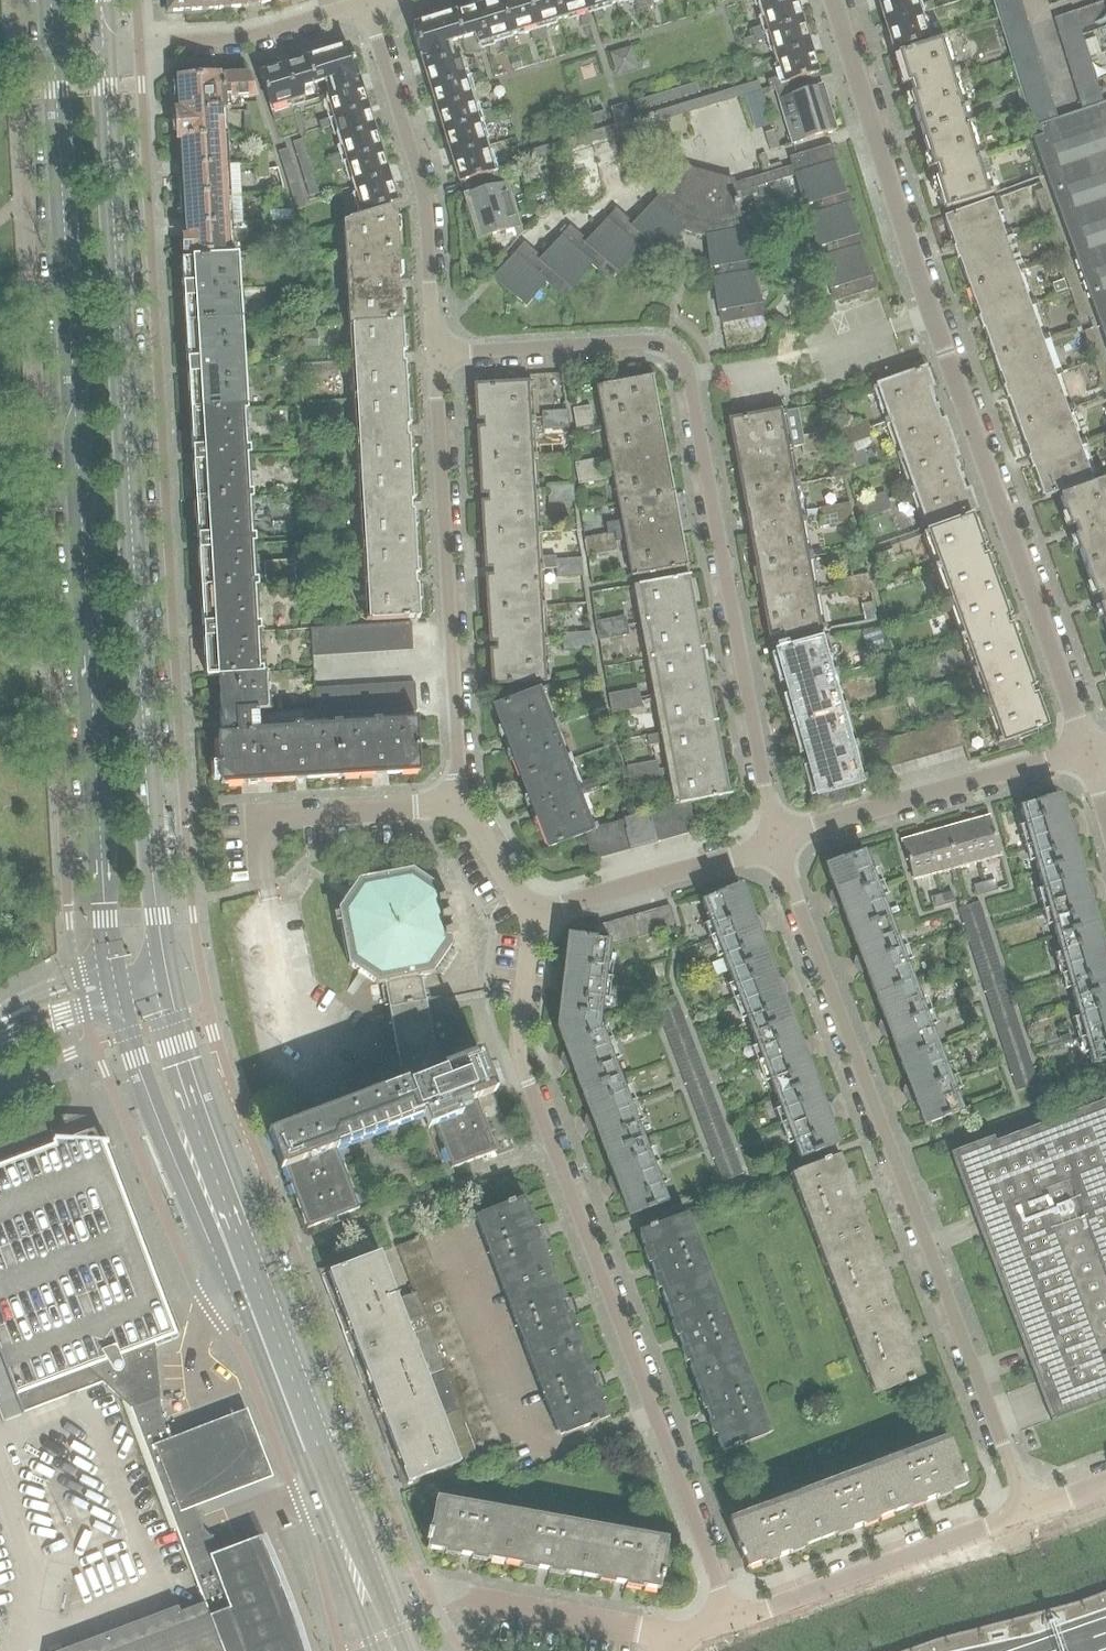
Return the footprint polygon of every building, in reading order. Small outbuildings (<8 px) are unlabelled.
[(167,9),(171,13),(172,13),(173,14),(174,14),(206,12),(206,11),(224,9),(223,0),(166,0),(166,7),(166,8),(167,9)] [(224,9),(252,7),(273,0),(272,0),(223,0),(224,9)] [(531,29),(522,0),(499,0),(494,2),(505,37),(506,37),(510,51),(518,48),(514,34),(531,29)] [(560,20),(554,0),(522,0),(531,29),(532,33),(530,34),(533,44),(549,39),(546,29),(545,30),(543,25),(560,20)] [(560,20),(580,14),(581,19),(580,19),(583,29),(591,26),(582,0),(554,0),(560,20)] [(624,1),(624,0),(589,0),(597,24),(604,22),(601,13),(599,13),(598,9),(624,1)] [(640,1),(638,1),(641,10),(656,6),(654,0),(640,0),(640,1)] [(795,0),(755,0),(764,29),(760,30),(760,28),(751,30),(756,47),(764,44),(764,42),(767,41),(779,80),(776,81),(775,78),(767,81),(769,89),(818,74),(795,0)] [(894,51),(905,47),(943,35),(941,30),(933,32),(933,34),(928,35),(922,13),(935,9),(933,4),(925,6),(925,8),(920,9),(917,0),(879,0),(894,51)] [(993,13),(1018,5),(1016,0),(989,0),(993,13)] [(1002,36),(1031,128),(1105,102),(1105,1),(1075,13),(1054,19),(1002,36)] [(474,37),(472,37),(477,46),(505,37),(494,2),(466,10),(474,37)] [(993,13),(997,26),(1022,18),(1018,5),(993,13)] [(439,18),(447,45),(472,37),(474,37),(466,10),(439,18)] [(450,54),(447,45),(439,18),(417,25),(413,32),(423,62),(450,54)] [(997,26),(1001,39),(1026,31),(1022,18),(997,26)] [(898,54),(922,131),(972,116),(948,38),(907,50),(898,54)] [(632,45),(611,51),(616,71),(637,65),(632,45)] [(329,77),(332,88),(359,79),(350,52),(343,48),(319,55),(326,78),(329,77)] [(453,53),(450,54),(423,62),(461,185),(510,169),(507,162),(499,164),(500,166),(495,168),(482,128),(487,126),(488,128),(496,126),(491,109),(483,112),(483,114),(478,115),(469,84),(482,80),(480,74),(466,78),(461,59),(456,56),(454,57),(453,53)] [(289,65),(300,101),(304,100),(302,85),(326,78),(319,55),(289,65)] [(521,66),(519,58),(510,60),(513,69),(521,66)] [(259,74),(275,123),(283,120),(281,113),(278,113),(276,108),(300,101),(289,65),(259,74)] [(818,74),(769,89),(769,90),(776,87),(794,145),(836,132),(818,74)] [(173,122),(173,127),(223,124),(222,122),(226,122),(226,110),(229,110),(229,99),(256,98),(248,75),(179,80),(179,85),(174,85),(175,120),(173,122)] [(347,215),(396,200),(359,79),(332,88),(327,89),(329,94),(327,99),(333,118),(319,123),(321,130),(335,125),(344,155),(338,157),(337,155),(329,158),(334,174),(343,172),(342,170),(348,168),(359,205),(354,206),(353,204),(345,207),(347,215)] [(759,90),(757,82),(630,120),(633,129),(759,90)] [(634,111),(698,93),(696,84),(632,102),(634,111)] [(267,137),(256,102),(246,104),(247,119),(250,119),(250,122),(245,123),(246,138),(267,137)] [(1031,128),(1105,340),(1105,102),(1054,120),(1031,128)] [(631,129),(624,104),(609,108),(617,134),(631,129)] [(606,121),(603,111),(573,120),(576,129),(606,121)] [(922,131),(946,209),(995,194),(972,116),(922,131)] [(177,153),(224,150),(223,124),(173,127),(174,132),(176,134),(177,153)] [(612,135),(610,127),(516,156),(518,164),(612,135)] [(778,148),(773,131),(764,134),(770,150),(778,148)] [(303,139),(293,142),(310,196),(320,193),(303,139)] [(709,238),(722,324),(761,317),(761,315),(766,312),(763,298),(758,296),(755,272),(759,269),(757,256),(752,255),(750,242),(745,207),(741,207),(742,189),(797,173),(837,301),(875,289),(874,288),(878,285),(875,274),(870,275),(861,248),(866,244),(862,233),(857,232),(848,205),(853,202),(849,190),(844,190),(836,164),(840,161),(836,148),(830,148),(830,146),(824,149),(793,158),(795,167),(741,183),(740,179),(732,180),(726,178),(727,176),(701,169),(700,172),(689,169),(668,195),(665,192),(637,226),(618,211),(589,245),(570,229),(543,261),(522,244),(494,279),(525,306),(545,282),(564,298),(574,287),(573,286),(591,265),(612,280),(621,269),(620,269),(637,248),(658,264),(667,252),(685,231),(709,238)] [(270,178),(268,147),(257,148),(259,179),(270,178)] [(288,149),(279,152),(297,210),(306,207),(288,149)] [(177,153),(179,179),(229,176),(228,156),(224,156),(224,150),(177,153)] [(766,174),(782,169),(780,163),(770,166),(766,153),(760,155),(766,174)] [(465,198),(465,200),(477,243),(491,239),(493,247),(503,256),(515,241),(513,232),(520,230),(503,172),(510,170),(510,169),(461,185),(466,183),(470,196),(465,198)] [(179,179),(181,205),(227,202),(226,178),(229,179),(229,176),(179,179)] [(760,188),(762,197),(769,195),(767,186),(760,188)] [(1063,247),(1042,191),(1033,194),(1054,251),(1063,247)] [(946,217),(971,287),(1023,269),(998,199),(946,217)] [(534,215),(530,200),(518,204),(523,218),(534,215)] [(228,213),(227,202),(181,205),(182,231),(232,228),(231,213),(228,213)] [(271,206),(261,207),(262,237),(273,237),(271,206)] [(343,223),(346,272),(397,269),(393,216),(392,216),(390,208),(343,223)] [(232,235),(232,228),(182,231),(183,252),(189,255),(189,257),(229,254),(228,236),(232,235)] [(185,331),(241,328),(237,258),(181,261),(182,290),(184,289),(185,298),(183,298),(185,331)] [(1088,317),(1067,260),(1058,264),(1079,320),(1088,317)] [(346,272),(349,325),(400,321),(397,269),(346,272)] [(1048,338),(1023,269),(971,287),(996,357),(1048,338)] [(1055,294),(1067,290),(1064,280),(1052,284),(1055,294)] [(404,396),(400,321),(349,325),(354,399),(404,396)] [(246,410),(241,328),(185,331),(187,365),(189,365),(189,374),(187,374),(190,413),(246,410)] [(1092,330),(1082,333),(1103,390),(1105,389),(1105,368),(1092,330)] [(996,357),(1020,427),(1072,408),(1048,338),(996,357)] [(873,387),(898,457),(950,438),(945,422),(939,424),(926,388),(932,386),(926,368),(873,387)] [(595,386),(603,430),(659,420),(652,380),(654,380),(653,376),(595,386)] [(475,387),(479,461),(537,458),(532,383),(475,387)] [(409,470),(404,396),(354,399),(358,474),(409,470)] [(593,432),(589,407),(573,410),(577,435),(593,432)] [(1097,478),(1072,408),(1020,427),(1045,497),(1097,478)] [(251,498),(246,410),(190,413),(192,453),(194,453),(194,461),(192,461),(195,501),(251,498)] [(568,428),(567,411),(540,412),(541,430),(568,428)] [(739,477),(743,495),(800,484),(786,412),(729,423),(733,441),(739,440),(746,476),(739,477)] [(663,439),(659,420),(603,430),(617,504),(674,494),(674,492),(672,493),(669,476),(664,477),(663,466),(665,464),(663,452),(660,452),(658,440),(663,439)] [(876,441),(868,421),(839,432),(848,456),(866,449),(876,441)] [(830,450),(826,433),(801,438),(805,455),(830,450)] [(950,438),(898,457),(923,527),(955,516),(976,508),(970,492),(964,494),(951,458),(956,455),(950,438)] [(844,458),(848,471),(866,465),(866,460),(864,454),(862,452),(844,458)] [(479,461),(484,536),(541,532),(537,458),(479,461)] [(604,480),(601,459),(574,464),(578,485),(604,480)] [(413,544),(409,470),(358,474),(362,548),(413,544)] [(1105,558),(1105,479),(1061,496),(1086,566),(1105,558)] [(800,484),(743,495),(746,513),(752,512),(759,549),(753,550),(757,568),(814,557),(800,484)] [(572,486),(546,486),(546,503),(573,502),(572,486)] [(886,493),(857,504),(863,521),(893,510),(886,493)] [(674,494),(617,504),(630,578),(688,567),(687,565),(686,566),(683,549),(678,549),(676,538),(679,536),(676,525),(673,523),(672,513),(676,512),(673,496),(674,495),(674,494)] [(200,589),(256,586),(251,498),(195,501),(197,540),(199,540),(199,549),(198,549),(200,589)] [(855,523),(852,504),(820,509),(823,528),(855,523)] [(923,534),(948,604),(997,587),(972,517),(923,534)] [(484,536),(488,610),(546,607),(544,570),(555,570),(555,578),(582,577),(580,559),(555,560),(554,556),(543,557),(541,532),(484,536)] [(617,551),(614,534),(583,539),(586,556),(617,551)] [(418,618),(413,544),(362,548),(367,621),(418,618)] [(893,549),(873,555),(877,567),(896,560),(893,549)] [(836,564),(834,555),(825,556),(827,566),(836,564)] [(814,557),(757,568),(760,585),(766,584),(773,621),(767,622),(771,640),(828,629),(814,557)] [(1086,566),(1105,623),(1105,558),(1086,566)] [(872,593),(869,575),(839,581),(842,598),(872,593)] [(632,588),(645,660),(703,649),(702,646),(701,647),(698,632),(694,633),(692,622),(694,621),(692,610),(689,609),(687,598),(691,596),(688,581),(690,580),(689,577),(632,588)] [(205,678),(216,677),(261,674),(256,586),(200,589),(202,629),(204,628),(204,636),(203,637),(205,678)] [(948,604),(973,674),(1022,657),(997,587),(948,604)] [(550,681),(546,607),(488,610),(493,685),(550,681)] [(628,636),(624,617),(594,623),(597,642),(628,636)] [(413,649),(411,623),(399,624),(400,650),(413,649)] [(386,624),(373,625),(375,652),(388,651),(386,624)] [(399,624),(386,624),(388,651),(400,650),(399,624)] [(373,625),(361,626),(362,652),(375,652),(373,625)] [(361,626),(348,627),(350,653),(362,652),(361,626)] [(336,627),(323,628),(324,655),(337,654),(336,627)] [(348,627),(336,627),(337,654),(350,653),(348,627)] [(324,655),(323,628),(310,629),(312,655),(324,655)] [(590,651),(589,633),(561,635),(562,652),(590,651)] [(775,653),(795,724),(845,710),(825,638),(786,649),(786,650),(775,653)] [(703,649),(645,660),(659,733),(716,722),(716,720),(714,720),(711,705),(707,706),(705,695),(707,693),(706,682),(703,682),(701,671),(705,669),(702,652),(704,652),(703,649)] [(1047,726),(1022,657),(973,674),(997,743),(1005,740),(1006,741),(1047,726)] [(319,778),(316,725),(255,728),(254,712),(268,711),(266,674),(261,674),(216,677),(219,713),(224,713),(225,735),(216,735),(219,784),(240,783),(240,782),(244,781),(244,783),(296,780),(296,779),(303,778),(303,779),(319,778)] [(404,712),(402,685),(390,686),(391,712),(404,712)] [(404,712),(416,711),(415,685),(402,685),(404,712)] [(391,712),(390,686),(377,687),(379,713),(391,712)] [(379,713),(377,687),(365,688),(366,714),(379,713)] [(354,715),(352,688),(339,689),(341,715),(354,715)] [(366,714),(365,688),(352,688),(354,715),(366,714)] [(341,715),(339,689),(327,690),(328,716),(341,715)] [(543,689),(494,708),(520,778),(569,760),(543,689)] [(327,690),(314,691),(316,717),(328,716),(327,690)] [(640,709),(637,691),(607,696),(610,714),(640,709)] [(866,782),(845,710),(795,724),(815,796),(866,782)] [(417,718),(316,725),(319,778),(375,775),(375,774),(382,773),(382,775),(420,773),(417,718)] [(953,750),(964,747),(957,720),(945,724),(953,750)] [(672,805),(687,803),(730,796),(729,793),(728,793),(725,778),(721,779),(718,766),(721,764),(719,755),(716,753),(714,742),(718,741),(716,727),(717,726),(716,722),(659,733),(672,805)] [(940,754),(953,750),(945,724),(932,727),(940,754)] [(928,757),(940,754),(932,727),(920,730),(928,757)] [(915,760),(928,757),(920,730),(907,734),(915,760)] [(646,737),(648,746),(660,744),(659,734),(646,737)] [(903,764),(915,760),(907,734),(895,738),(903,764)] [(997,743),(1000,750),(1018,744),(1016,737),(1006,741),(1005,740),(997,743)] [(889,768),(903,764),(895,738),(882,741),(889,768)] [(546,849),(585,834),(596,830),(595,828),(582,794),(598,788),(595,778),(579,784),(569,760),(520,778),(546,849)] [(659,780),(655,762),(626,768),(630,786),(659,780)] [(1059,797),(1021,808),(1038,872),(1077,861),(1072,841),(1075,840),(1077,837),(1075,831),(1072,829),(1069,830),(1059,797)] [(690,831),(687,803),(672,805),(668,806),(676,836),(690,831)] [(676,836),(668,806),(655,810),(662,840),(676,836)] [(662,840),(655,810),(642,814),(645,825),(647,824),(653,842),(662,840)] [(645,825),(642,814),(623,820),(626,831),(623,832),(629,849),(653,842),(647,824),(645,825)] [(991,814),(968,821),(979,859),(1001,852),(991,814)] [(626,831),(623,820),(610,823),(618,852),(629,849),(623,832),(626,831)] [(947,827),(958,865),(979,859),(968,821),(947,827)] [(618,852),(610,823),(599,827),(606,856),(618,852)] [(596,830),(585,834),(593,860),(606,856),(599,827),(595,828),(596,830)] [(926,833),(936,871),(958,865),(947,827),(926,833)] [(926,833),(903,839),(914,877),(936,871),(926,833)] [(851,931),(891,916),(866,851),(827,865),(837,893),(834,894),(833,897),(835,903),(838,904),(841,903),(851,931)] [(1085,888),(1077,861),(1038,872),(1056,936),(1095,925),(1088,899),(1091,898),(1093,895),(1091,889),(1088,887),(1085,888)] [(377,983),(384,982),(418,978),(431,975),(452,942),(451,936),(456,934),(449,900),(444,898),(442,890),(411,870),(356,881),(337,909),(347,964),(377,983)] [(999,890),(996,880),(975,885),(977,895),(999,890)] [(750,913),(740,886),(701,901),(726,965),(764,951),(754,924),(757,923),(759,919),(756,913),(753,912),(750,913)] [(956,902),(953,892),(932,897),(935,908),(956,902)] [(1038,1083),(980,901),(959,908),(1017,1090),(1038,1083)] [(664,930),(675,927),(677,927),(671,906),(658,909),(664,930)] [(652,934),(664,930),(658,909),(646,913),(652,934)] [(646,913),(634,916),(640,938),(652,934),(646,913)] [(628,941),(640,938),(634,916),(622,920),(628,941)] [(866,968),(876,995),(915,981),(891,916),(851,931),(862,958),(859,959),(857,962),(859,968),(863,969),(866,968)] [(622,920),(609,923),(615,945),(616,945),(628,941),(622,920)] [(609,923),(597,927),(595,940),(612,944),(615,945),(609,923)] [(1073,1000),(1105,991),(1105,966),(1105,963),(1105,952),(1102,952),(1095,925),(1056,936),(1073,1000)] [(557,1027),(597,1029),(612,944),(595,940),(572,935),(557,1027)] [(712,949),(709,940),(699,944),(702,953),(712,949)] [(774,977),(764,951),(726,965),(750,1030),(789,1015),(779,988),(782,987),(783,984),(781,978),(777,976),(774,977)] [(384,982),(389,1007),(422,1000),(418,978),(384,982)] [(940,1046),(915,981),(876,995),(886,1023),(883,1024),(882,1027),(884,1033),(887,1034),(890,1033),(901,1060),(940,1046)] [(1073,1000),(1091,1064),(1105,1059),(1105,991),(1073,1000)] [(744,1174),(676,996),(656,1004),(723,1182),(744,1174)] [(422,1000),(389,1007),(403,1080),(305,1118),(302,1111),(292,1121),(293,1123),(269,1132),(284,1168),(285,1168),(290,1181),(288,1182),(307,1229),(360,1209),(341,1162),(340,1162),(336,1148),(424,1114),(448,1176),(455,1173),(454,1169),(495,1153),(490,1138),(506,1132),(475,1053),(476,1053),(473,1043),(472,1044),(459,1012),(438,1011),(435,998),(424,1000),(422,1000)] [(799,1042),(789,1015),(750,1030),(775,1094),(813,1079),(803,1053),(806,1051),(807,1048),(805,1042),(802,1041),(799,1042)] [(604,1031),(597,1029),(557,1027),(581,1090),(621,1075),(604,1031)] [(1060,1038),(1062,1044),(1071,1041),(1069,1035),(1060,1038)] [(964,1111),(940,1046),(901,1060),(911,1088),(908,1089),(906,1092),(908,1098),(912,1099),(915,1098),(925,1125),(964,1111)] [(645,1138),(621,1075),(581,1090),(605,1153),(645,1138)] [(813,1079),(775,1094),(799,1158),(838,1144),(827,1117),(830,1116),(832,1112),(830,1107),(826,1105),(823,1106),(813,1079)] [(994,1142),(993,1138),(994,1138),(993,1136),(950,1152),(954,1161),(957,1160),(960,1167),(972,1198),(970,1199),(987,1242),(1007,1295),(1015,1317),(1023,1338),(1035,1370),(1040,1382),(1047,1400),(1054,1419),(1050,1420),(1051,1422),(1105,1401),(1105,1099),(994,1142)] [(497,1157),(513,1151),(506,1132),(490,1138),(495,1153),(497,1157)] [(645,1138),(605,1153),(630,1216),(669,1201),(645,1138)] [(297,1633),(290,1614),(283,1594),(276,1576),(268,1557),(259,1538),(224,1550),(203,1529),(161,1417),(154,1345),(178,1337),(180,1332),(109,1142),(108,1140),(53,1139),(53,1140),(0,1160),(0,1416),(3,1424),(105,1385),(131,1409),(197,1585),(198,1618),(111,1650),(302,1650),(297,1633)] [(794,1172),(823,1246),(866,1229),(838,1156),(794,1172)] [(479,1217),(506,1290),(552,1273),(524,1200),(479,1217)] [(665,1305),(712,1287),(684,1214),(637,1232),(665,1305)] [(823,1246),(851,1320),(895,1303),(866,1229),(823,1246)] [(396,1247),(401,1260),(426,1250),(422,1238),(423,1238),(423,1237),(396,1247)] [(431,1262),(426,1250),(401,1260),(405,1272),(431,1262)] [(410,1334),(380,1253),(331,1271),(330,1268),(321,1271),(332,1301),(340,1300),(342,1306),(341,1307),(341,1308),(343,1308),(347,1318),(345,1319),(346,1320),(347,1320),(350,1328),(343,1332),(353,1357),(410,1334)] [(405,1272),(410,1284),(436,1275),(431,1262),(405,1272)] [(579,1346),(552,1273),(506,1290),(534,1363),(579,1346)] [(441,1287),(436,1275),(410,1284),(415,1297),(441,1287)] [(415,1297),(420,1309),(445,1299),(441,1287),(415,1297)] [(665,1305),(693,1379),(740,1361),(712,1287),(665,1305)] [(424,1321),(450,1312),(445,1299),(420,1309),(424,1321)] [(895,1303),(851,1320),(879,1393),(923,1377),(895,1303)] [(424,1321),(429,1334),(455,1324),(450,1312),(424,1321)] [(434,1346),(459,1336),(455,1324),(429,1334),(434,1346)] [(353,1357),(362,1381),(363,1383),(370,1380),(373,1388),(372,1388),(372,1390),(374,1389),(377,1399),(376,1399),(377,1401),(378,1401),(381,1408),(374,1413),(393,1463),(401,1462),(404,1469),(402,1470),(407,1483),(459,1464),(410,1334),(353,1357)] [(434,1346),(438,1359),(464,1349),(459,1336),(434,1346)] [(607,1419),(579,1346),(534,1363),(562,1437),(607,1419)] [(438,1359),(443,1371),(469,1361),(464,1349),(438,1359)] [(448,1383),(473,1373),(469,1361),(443,1371),(448,1383)] [(768,1434),(740,1361),(693,1379),(721,1452),(768,1434)] [(448,1383),(452,1396),(478,1386),(473,1373),(448,1383)] [(457,1408),(483,1398),(478,1386),(452,1396),(457,1408)] [(457,1408),(462,1420),(488,1411),(483,1398),(457,1408)] [(250,1405),(169,1435),(163,1438),(188,1505),(195,1502),(277,1472),(250,1405)] [(467,1433),(492,1423),(488,1411),(462,1420),(467,1433)] [(467,1433),(471,1445),(497,1435),(492,1423),(467,1433)] [(471,1445),(476,1457),(503,1447),(503,1446),(501,1447),(497,1435),(471,1445)] [(949,1441),(876,1468),(893,1514),(938,1497),(967,1486),(949,1441)] [(803,1495),(820,1541),(893,1514),(876,1468),(803,1495)] [(743,1558),(747,1568),(820,1541),(803,1495),(729,1523),(740,1550),(738,1550),(741,1559),(743,1558)] [(428,1550),(504,1563),(512,1516),(435,1502),(429,1530),(428,1530),(425,1541),(428,1542),(427,1548),(428,1550)] [(512,1516),(504,1563),(581,1576),(590,1530),(512,1516)] [(667,1544),(590,1530),(581,1576),(658,1589),(660,1579),(661,1579),(667,1544)]
